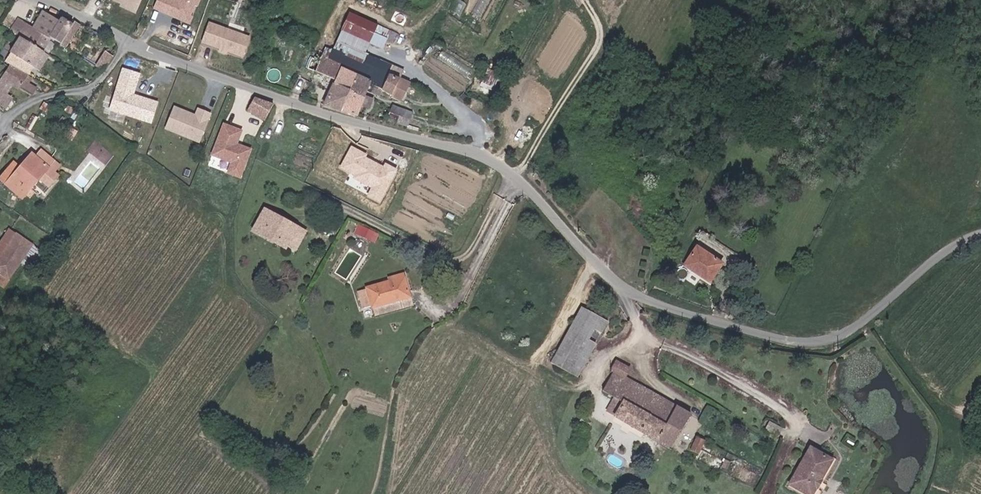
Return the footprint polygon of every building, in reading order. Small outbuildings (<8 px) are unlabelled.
[(139,10),(142,0),(107,0),(139,10)] [(153,8),(189,23),(199,0),(157,0),(153,8)] [(70,25),(43,11),(34,27),(17,18),(8,35),(15,38),(41,52),(48,40),(59,46),(70,25)] [(350,15),(334,51),(364,64),(367,55),(365,54),(373,36),(395,45),(400,34),(350,15)] [(201,46),(244,54),(248,31),(205,23),(201,46)] [(31,70),(41,52),(15,38),(6,56),(9,58),(31,70)] [(323,106),(358,117),(362,108),(369,110),(374,98),(379,100),(381,94),(401,103),(410,83),(401,79),(405,70),(368,54),(367,55),(364,64),(334,51),(326,48),(315,73),(334,81),(323,106)] [(102,71),(111,57),(103,53),(94,67),(102,71)] [(31,70),(9,58),(0,76),(0,106),(8,110),(14,99),(8,96),(13,86),(31,96),(36,88),(29,84),(32,78),(28,76),(31,70)] [(159,100),(136,94),(141,72),(119,67),(109,111),(154,122),(159,100)] [(266,119),(272,105),(255,98),(249,112),(266,119)] [(201,141),(211,111),(197,107),(195,112),(172,105),(164,129),(201,141)] [(393,107),(389,121),(407,126),(411,113),(393,107)] [(239,142),(243,128),(222,121),(211,155),(230,161),(226,173),(242,178),(252,147),(239,142)] [(38,181),(47,188),(58,176),(55,173),(61,166),(41,150),(35,157),(29,153),(17,167),(13,164),(0,179),(0,185),(20,202),(38,181)] [(304,231),(262,209),(252,229),(293,251),(304,231)] [(361,223),(356,232),(376,242),(380,233),(361,223)] [(1,285),(31,243),(10,227),(0,241),(0,285),(1,285)] [(712,279),(723,259),(697,244),(685,263),(712,279)] [(371,300),(375,315),(412,304),(403,271),(389,274),(390,279),(367,284),(368,287),(359,289),(362,302),(371,300)] [(601,332),(607,320),(581,307),(570,328),(588,338),(593,328),(601,332)] [(588,338),(570,328),(552,362),(577,375),(595,342),(588,338)] [(603,390),(623,401),(616,414),(672,447),(692,413),(625,375),(630,366),(617,359),(611,369),(614,371),(603,390)] [(784,428),(771,420),(767,427),(779,435),(784,428)] [(704,440),(698,436),(692,448),(698,452),(704,440)] [(810,446),(788,482),(808,493),(810,493),(831,459),(810,446)]
